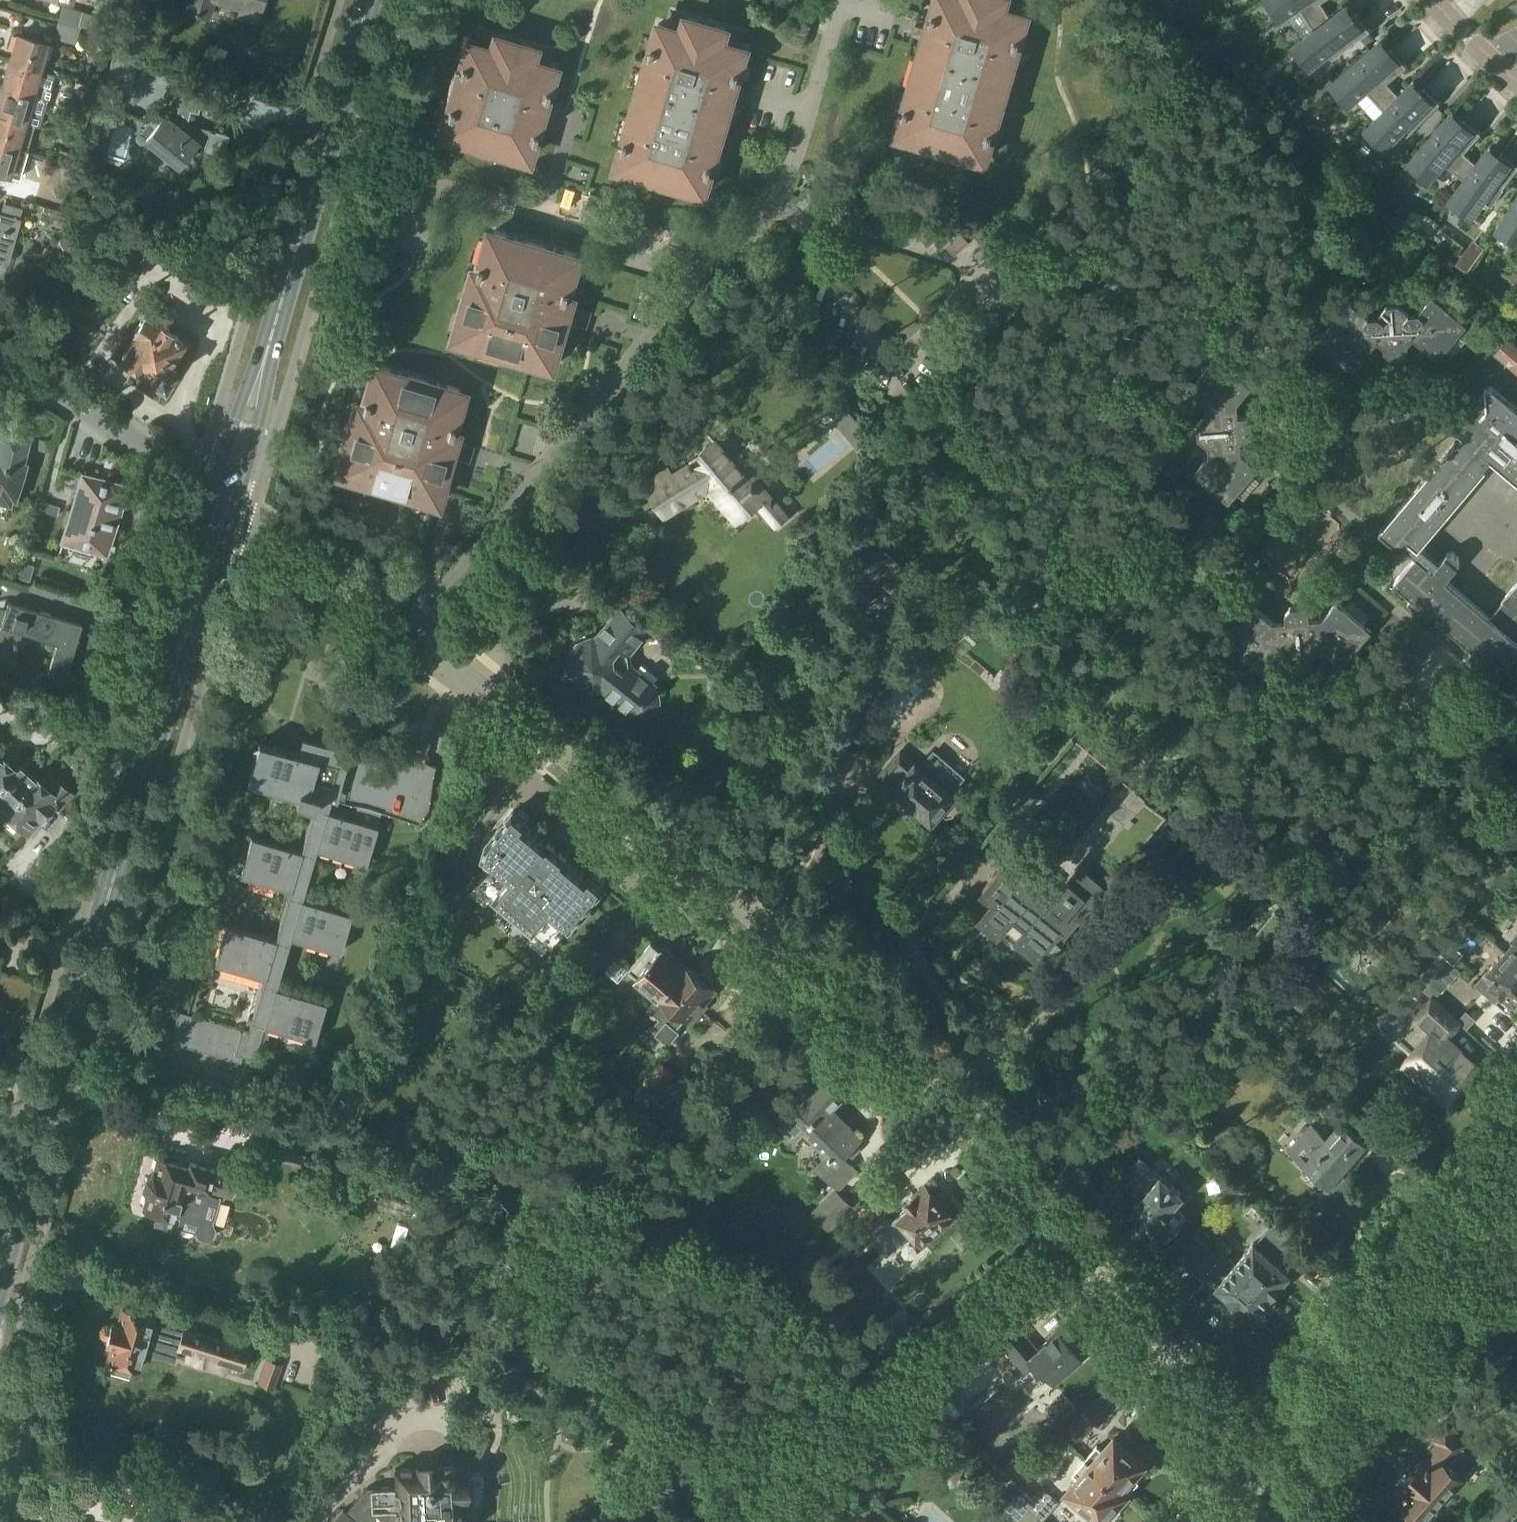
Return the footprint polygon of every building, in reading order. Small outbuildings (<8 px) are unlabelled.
[(186,10),(208,17),(213,0),(189,0),(186,10)] [(264,0),(215,0),(239,7),(236,16),(257,22),(260,14),(264,0)] [(931,18),(937,20),(925,62),(915,59),(908,84),(918,87),(912,107),(906,105),(898,134),(921,141),(920,145),(960,156),(962,152),(985,159),(993,130),(988,129),(993,109),(1004,112),(1011,87),(1001,84),(1007,63),(1017,66),(1020,55),(1010,52),(1013,42),(1019,44),(1027,15),(1016,12),(1020,0),(937,0),(931,18)] [(1330,17),(1321,3),(1325,0),(1270,0),(1281,17),(1297,6),(1314,30),(1330,17)] [(1314,30),(1294,46),(1295,47),(1297,46),(1311,63),(1325,52),(1332,61),(1370,31),(1356,13),(1352,16),(1351,15),(1348,17),(1343,10),(1348,6),(1347,5),(1330,17),(1314,30)] [(79,24),(82,13),(62,7),(59,18),(79,24)] [(740,32),(674,13),(670,26),(659,23),(651,51),(657,53),(654,63),(644,60),(641,71),(651,74),(645,95),(635,92),(628,117),(638,120),(632,140),(626,138),(618,167),(641,174),(640,178),(680,189),(681,185),(705,192),(713,163),(707,162),(713,142),(723,145),(731,119),(720,117),(733,75),(739,77),(747,48),(736,45),(740,32)] [(74,42),(77,30),(57,24),(53,36),(74,42)] [(547,51),(481,32),(478,45),(467,42),(458,70),(464,72),(462,82),(452,79),(444,105),(448,106),(440,134),(466,141),(468,136),(503,146),(501,152),(528,159),(535,132),(540,133),(544,117),(534,114),(536,106),(540,94),(546,96),(554,67),(544,64),(547,51)] [(10,61),(40,69),(47,43),(18,34),(10,61)] [(1384,111),(1399,96),(1387,83),(1406,66),(1391,49),(1387,52),(1386,51),(1384,54),(1378,47),(1382,43),(1381,41),(1332,86),(1333,87),(1335,85),(1350,102),(1364,89),(1384,111)] [(137,63),(113,57),(105,85),(129,91),(137,63)] [(32,96),(40,69),(10,61),(3,87),(32,96)] [(87,70),(84,81),(96,84),(99,73),(87,70)] [(1413,81),(1399,96),(1384,111),(1367,129),(1368,130),(1370,128),(1386,144),(1398,131),(1406,139),(1440,104),(1423,88),(1420,92),(1419,91),(1416,93),(1410,87),(1414,82),(1413,81)] [(32,96),(3,87),(0,96),(0,115),(25,122),(32,96)] [(191,110),(198,112),(203,94),(175,87),(170,105),(177,107),(175,118),(156,113),(142,131),(148,136),(146,139),(179,165),(197,143),(207,145),(206,149),(221,154),(226,135),(211,131),(210,133),(186,127),(188,120),(191,110)] [(80,109),(90,112),(94,95),(86,93),(80,109)] [(85,128),(90,112),(80,109),(76,125),(85,128)] [(1464,182),(1477,165),(1463,154),(1480,134),(1463,119),(1459,123),(1458,122),(1456,125),(1449,119),(1453,114),(1452,113),(1409,164),(1411,165),(1412,163),(1429,177),(1442,162),(1464,182)] [(35,125),(25,122),(0,115),(0,144),(27,152),(35,125)] [(27,152),(0,144),(0,173),(10,175),(19,178),(27,152)] [(1477,165),(1464,182),(1450,202),(1451,203),(1453,201),(1471,214),(1493,183),(1502,190),(1516,169),(1516,165),(1501,153),(1498,158),(1497,157),(1495,159),(1487,154),(1491,149),(1489,148),(1477,165)] [(80,155),(60,149),(57,158),(77,164),(80,155)] [(6,181),(2,195),(23,202),(27,188),(6,181)] [(600,210),(604,196),(591,192),(587,206),(600,210)] [(1498,230),(1499,231),(1500,229),(1516,240),(1516,199),(1498,230)] [(22,208),(3,203),(0,212),(0,260),(6,262),(22,208)] [(555,249),(518,238),(518,236),(496,230),(492,241),(489,240),(480,271),(481,272),(474,293),(469,291),(455,337),(482,345),(483,339),(529,352),(528,358),(554,366),(567,320),(562,318),(568,297),(569,297),(578,266),(574,265),(578,254),(555,247),(555,249)] [(75,231),(59,240),(65,253),(82,245),(75,231)] [(1467,324),(1432,295),(1418,312),(1409,313),(1399,304),(1386,305),(1378,315),(1368,316),(1351,302),(1323,336),(1331,344),(1338,343),(1347,351),(1348,357),(1357,365),(1377,340),(1384,346),(1384,351),(1391,356),(1403,355),(1408,349),(1408,344),(1413,337),(1438,358),(1445,349),(1445,343),(1453,333),(1459,333),(1467,324)] [(159,326),(146,318),(137,331),(141,334),(125,358),(143,370),(136,380),(157,393),(164,383),(166,380),(170,379),(175,372),(173,368),(180,358),(175,354),(183,341),(169,332),(171,330),(161,323),(159,326)] [(1510,335),(1494,353),(1516,372),(1516,341),(1510,335)] [(1188,391),(1205,406),(1206,415),(1197,424),(1199,438),(1209,446),(1210,456),(1195,473),(1230,501),(1258,467),(1241,453),(1241,440),(1248,439),(1253,433),(1253,421),(1247,415),(1238,416),(1238,403),(1252,386),(1217,357),(1188,391)] [(437,384),(400,373),(400,371),(378,364),(374,376),(371,375),(362,406),(363,407),(356,428),(351,426),(337,472),(363,479),(361,484),(410,498),(411,494),(436,501),(450,455),(444,453),(450,432),(451,432),(460,401),(457,400),(460,388),(437,382),(437,384)] [(1490,385),(1454,428),(1463,435),(1456,443),(1454,442),(1379,531),(1401,549),(1404,546),(1416,556),(1395,582),(1411,596),(1408,600),(1420,610),(1423,606),(1473,648),(1470,652),(1482,662),(1485,658),(1502,672),(1516,655),(1516,583),(1502,602),(1505,605),(1492,620),(1445,580),(1460,563),(1459,558),(1453,552),(1448,553),(1440,562),(1420,545),(1478,477),(1493,458),(1516,479),(1516,408),(1490,385)] [(1183,421),(1160,423),(1161,440),(1184,438),(1183,421)] [(9,504),(11,498),(14,499),(16,492),(17,492),(22,472),(24,464),(21,463),(31,429),(7,422),(0,446),(0,501),(9,504)] [(36,439),(33,449),(45,453),(48,442),(36,439)] [(749,482),(715,441),(689,461),(692,464),(671,475),(668,469),(648,481),(666,512),(710,487),(737,520),(759,502),(776,523),(785,515),(754,478),(749,482)] [(63,540),(64,540),(106,552),(125,487),(83,474),(63,540)] [(1209,516),(1198,529),(1210,539),(1221,526),(1209,516)] [(887,589),(905,568),(878,545),(860,566),(874,579),(887,589)] [(1372,630),(1337,601),(1315,628),(1311,628),(1309,611),(1303,606),(1291,607),(1286,613),(1287,630),(1283,630),(1256,608),(1227,642),(1261,671),(1276,654),(1285,653),(1295,662),(1308,661),(1316,651),(1326,650),(1343,664),(1372,630)] [(14,658),(23,629),(32,632),(31,635),(45,639),(46,636),(58,639),(56,643),(48,672),(65,677),(68,670),(69,670),(78,638),(78,637),(76,636),(79,628),(77,627),(78,623),(9,602),(7,607),(0,605),(0,621),(3,621),(0,631),(0,654),(14,658)] [(629,654),(649,629),(621,606),(595,638),(592,637),(577,644),(569,658),(569,659),(571,674),(571,675),(582,687),(598,690),(601,688),(633,714),(637,709),(643,714),(651,713),(659,703),(658,695),(652,690),(655,685),(630,665),(629,654)] [(1391,666),(1406,678),(1421,660),(1407,648),(1391,666)] [(439,771),(413,761),(410,767),(346,749),(346,751),(303,739),(299,754),(259,742),(248,781),(297,796),(295,802),(314,807),(302,851),(251,837),(240,875),(290,889),(276,939),(226,924),(215,963),(265,977),(249,1033),(180,1013),(172,1042),(241,1063),(243,1056),(255,1059),(265,1027),(314,1041),(325,1003),(276,988),(291,938),(340,952),(351,914),(302,900),(316,850),(366,864),(381,813),(421,825),(432,811),(437,775),(439,771)] [(899,752),(878,776),(895,790),(895,789),(932,821),(940,812),(942,813),(947,817),(953,815),(958,809),(958,803),(951,797),(951,796),(949,795),(964,778),(932,750),(917,768),(899,752)] [(3,814),(5,811),(28,832),(52,804),(58,809),(70,795),(58,784),(51,791),(21,764),(16,769),(0,754),(0,812),(3,814)] [(1003,856),(965,901),(1037,961),(1112,872),(1095,856),(1109,840),(1126,855),(1164,811),(1139,790),(1125,806),(1132,811),(1116,829),(1109,824),(1087,850),(1085,848),(1046,893),(1003,856)] [(487,838),(482,855),(493,864),(477,882),(494,896),(492,897),(534,932),(535,930),(551,944),(567,925),(570,928),(605,885),(602,883),(606,879),(596,871),(593,875),(590,873),(587,876),(566,858),(567,856),(548,840),(546,842),(525,824),(528,821),(525,818),(529,814),(519,806),(516,810),(513,808),(487,838)] [(1360,935),(1350,926),(1343,933),(1355,943),(1361,936),(1360,935)] [(1366,928),(1360,935),(1361,936),(1369,943),(1375,936),(1366,928)] [(1514,937),(1516,940),(1506,952),(1516,961),(1516,934),(1514,937)] [(661,999),(689,966),(681,959),(680,961),(664,948),(662,950),(661,949),(660,950),(652,943),(629,970),(638,977),(637,978),(661,998),(661,999)] [(1516,1004),(1516,961),(1506,952),(1496,964),(1495,963),(1477,984),(1486,991),(1488,989),(1498,999),(1496,1001),(1507,1011),(1515,1003),(1516,1005),(1516,1004)] [(1461,971),(1445,957),(1436,966),(1431,962),(1421,974),(1442,993),(1461,971)] [(700,975),(689,966),(661,999),(661,998),(650,1010),(659,1018),(651,1028),(656,1032),(655,1033),(668,1044),(680,1031),(677,1028),(685,1019),(693,1025),(705,1012),(700,1008),(716,989),(711,985),(715,981),(703,971),(700,975)] [(582,1000),(597,981),(582,969),(567,987),(582,1000)] [(1458,1021),(1434,1000),(1400,1038),(1418,1054),(1407,1065),(1443,1098),(1471,1066),(1439,1038),(1455,1020),(1457,1022),(1458,1021)] [(659,1061),(643,1081),(657,1093),(673,1073),(659,1061)] [(860,1139),(831,1110),(841,1099),(824,1083),(787,1120),(779,1129),(792,1141),(800,1133),(804,1128),(830,1155),(818,1168),(839,1188),(857,1170),(847,1161),(860,1149),(855,1144),(860,1139)] [(1329,1138),(1311,1122),(1288,1148),(1299,1158),(1324,1180),(1318,1187),(1328,1197),(1336,1196),(1347,1183),(1347,1176),(1341,1171),(1365,1144),(1342,1122),(1341,1123),(1342,1124),(1329,1138)] [(1153,1231),(1161,1221),(1174,1232),(1186,1218),(1174,1207),(1184,1195),(1140,1157),(1121,1180),(1133,1191),(1135,1189),(1143,1197),(1130,1212),(1143,1223),(1139,1227),(1147,1233),(1150,1229),(1153,1231)] [(189,1167),(158,1158),(154,1174),(153,1174),(146,1177),(144,1187),(147,1193),(148,1193),(144,1209),(157,1213),(154,1225),(170,1229),(174,1218),(175,1218),(181,1196),(197,1201),(201,1187),(233,1196),(239,1175),(190,1161),(189,1167)] [(923,1245),(953,1218),(925,1186),(906,1203),(910,1207),(893,1222),(879,1207),(848,1235),(861,1250),(873,1239),(887,1256),(892,1251),(894,1252),(899,1248),(897,1247),(912,1233),(923,1245)] [(828,1228),(851,1206),(836,1191),(813,1213),(828,1228)] [(1235,1265),(1272,1297),(1273,1298),(1285,1283),(1284,1282),(1291,1274),(1276,1261),(1283,1253),(1285,1254),(1296,1241),(1274,1223),(1256,1244),(1254,1243),(1236,1264),(1235,1265)] [(1198,1234),(1183,1251),(1194,1261),(1209,1244),(1198,1234)] [(1263,1306),(1272,1297),(1235,1265),(1236,1264),(1225,1254),(1206,1276),(1217,1286),(1228,1296),(1227,1297),(1241,1309),(1242,1310),(1243,1309),(1253,1318),(1256,1315),(1260,1319),(1267,1310),(1263,1306)] [(168,1328),(151,1324),(153,1317),(122,1308),(118,1324),(112,1322),(111,1325),(108,1324),(104,1325),(101,1328),(99,1332),(100,1337),(102,1339),(107,1341),(106,1343),(112,1344),(108,1360),(124,1365),(126,1367),(131,1369),(135,1368),(139,1369),(145,1347),(157,1350),(160,1340),(164,1341),(168,1328)] [(241,1367),(244,1359),(247,1347),(184,1327),(178,1347),(174,1358),(225,1374),(229,1363),(241,1367)] [(1039,1349),(1022,1330),(1004,1345),(1026,1371),(1036,1364),(1041,1370),(1045,1367),(1056,1381),(1084,1357),(1081,1353),(1081,1349),(1076,1342),(1071,1342),(1061,1330),(1039,1349)] [(273,1388),(281,1364),(267,1359),(258,1382),(273,1388)] [(1105,1415),(1119,1399),(1107,1390),(1093,1405),(1085,1414),(1099,1426),(1107,1417),(1105,1415)] [(1074,1406),(1063,1394),(1046,1409),(1057,1422),(1074,1406)] [(361,1433),(368,1425),(351,1410),(347,1421),(361,1433)] [(1395,1499),(1406,1508),(1404,1514),(1411,1520),(1416,1517),(1420,1520),(1461,1474),(1448,1462),(1463,1444),(1445,1428),(1435,1439),(1439,1443),(1425,1459),(1423,1458),(1399,1485),(1403,1489),(1395,1499)] [(1085,1459),(1126,1495),(1138,1481),(1133,1477),(1144,1464),(1114,1438),(1103,1452),(1096,1446),(1085,1459)] [(952,1486),(956,1485),(966,1462),(964,1457),(951,1452),(946,1453),(936,1474),(937,1479),(952,1486)] [(1126,1495),(1085,1459),(1072,1473),(1079,1479),(1067,1492),(1092,1514),(1086,1520),(1089,1521),(1100,1521),(1101,1521),(1103,1521),(1116,1507),(1118,1509),(1127,1499),(1124,1497),(1126,1495)] [(366,1520),(390,1519),(391,1521),(456,1521),(452,1463),(430,1465),(429,1463),(407,1465),(407,1467),(387,1468),(388,1485),(359,1487),(337,1511),(334,1509),(323,1521),(364,1521),(366,1520)] [(1000,1483),(1009,1491),(1042,1521),(1059,1502),(1042,1486),(1034,1496),(1009,1473),(1000,1483)] [(1042,1521),(1009,1491),(991,1509),(1005,1521),(1041,1521),(1042,1521)]
